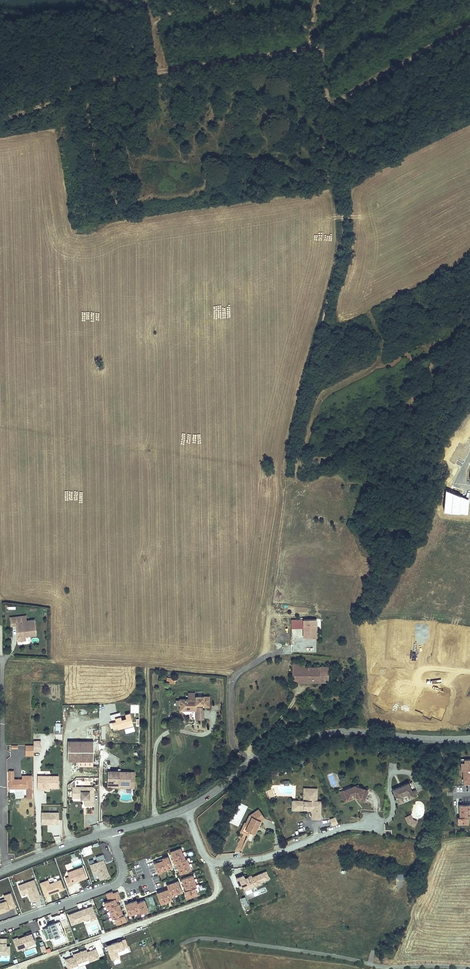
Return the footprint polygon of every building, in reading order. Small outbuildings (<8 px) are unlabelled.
[(446,491),(445,513),(468,514),(468,501),(446,491)] [(27,616),(11,616),(11,623),(17,623),(17,638),(25,638),(25,633),(30,633),(30,635),(35,635),(35,622),(27,622),(27,616)] [(316,620),(291,621),(292,629),(302,628),(302,639),(317,638),(316,620)] [(311,662),(292,662),(292,682),(328,682),(328,667),(320,667),(311,666),(311,662)] [(316,701),(310,693),(304,698),(310,705),(316,701)] [(208,708),(209,697),(195,697),(195,701),(194,701),(194,695),(188,695),(187,701),(179,701),(179,714),(185,714),(185,711),(196,711),(196,713),(198,714),(202,714),(201,706),(203,706),(203,708),(208,708)] [(94,768),(94,744),(68,744),(68,764),(78,764),(78,768),(94,768)] [(465,757),(465,760),(461,760),(461,768),(463,768),(464,777),(466,777),(466,781),(469,781),(469,757),(465,757)] [(108,773),(108,786),(119,786),(119,785),(130,785),(130,773),(108,773)] [(133,773),(130,773),(130,785),(119,785),(119,786),(108,786),(108,789),(133,789),(133,773)] [(13,781),(13,774),(9,774),(9,790),(30,790),(30,778),(22,778),(22,782),(22,783),(19,783),(19,782),(13,781)] [(58,789),(58,777),(38,778),(38,792),(42,792),(42,789),(51,789),(58,789)] [(394,785),(400,799),(406,796),(411,794),(416,791),(415,790),(414,787),(417,785),(414,778),(410,779),(410,778),(394,785)] [(93,807),(94,790),(77,790),(77,788),(74,788),(74,783),(70,786),(70,788),(71,788),(72,798),(85,799),(85,803),(85,807),(93,807)] [(363,785),(359,787),(358,783),(344,789),(345,793),(349,792),(351,797),(356,795),(356,793),(360,792),(363,793),(362,795),(368,798),(374,788),(367,784),(363,785)] [(322,786),(310,785),(309,798),(301,798),(301,804),(317,805),(317,807),(317,816),(324,816),(324,804),(322,804),(323,798),(321,798),(322,786)] [(301,804),(301,798),(297,798),(297,806),(317,807),(317,805),(301,804)] [(460,802),(461,815),(458,815),(459,822),(469,821),(469,815),(469,802),(460,802)] [(268,815),(261,806),(252,813),(254,814),(259,811),(264,818),(268,815)] [(261,823),(264,818),(259,811),(254,814),(252,813),(249,820),(248,820),(249,823),(248,826),(255,829),(257,831),(259,826),(258,825),(260,822),(261,823)] [(415,815),(412,811),(407,813),(410,819),(416,822),(419,817),(415,815)] [(58,813),(42,812),(42,824),(58,824),(58,813)] [(255,829),(248,826),(249,823),(248,820),(249,820),(248,819),(243,829),(252,834),(255,829)] [(181,846),(170,851),(172,858),(174,863),(176,863),(180,874),(191,870),(187,858),(185,858),(181,846)] [(97,862),(90,864),(93,873),(97,871),(100,879),(109,876),(103,859),(105,859),(103,853),(95,856),(97,862)] [(162,860),(153,863),(157,874),(162,872),(162,871),(172,868),(168,855),(161,857),(162,860)] [(82,867),(67,873),(69,877),(65,878),(68,887),(72,885),(71,883),(86,877),(82,867)] [(244,875),(236,878),(240,888),(243,887),(245,891),(262,884),(262,883),(270,879),(267,871),(252,877),(252,875),(245,878),(244,875)] [(193,874),(181,879),(185,891),(184,891),(187,899),(198,895),(195,887),(197,886),(193,874)] [(168,889),(156,893),(161,905),(173,900),(171,896),(182,892),(178,881),(167,885),(168,889)] [(48,882),(40,885),(45,897),(63,890),(60,882),(49,886),(48,882)] [(34,883),(19,888),(22,897),(28,894),(31,903),(40,899),(34,883)] [(0,900),(0,908),(15,903),(10,890),(4,893),(6,898),(0,900)] [(112,892),(105,894),(108,900),(103,902),(105,909),(107,909),(111,920),(113,919),(116,925),(126,921),(124,915),(123,915),(119,904),(117,904),(116,901),(121,899),(118,891),(113,893),(112,892)] [(136,900),(124,905),(129,916),(140,912),(141,913),(148,911),(144,900),(137,902),(136,900)] [(93,902),(70,910),(73,919),(91,913),(92,915),(97,913),(93,902)] [(55,932),(56,934),(62,932),(60,929),(65,927),(61,917),(57,919),(56,918),(49,921),(49,922),(43,924),(47,935),(55,932)] [(18,933),(13,935),(18,947),(29,943),(28,941),(36,938),(33,929),(24,932),(25,933),(19,935),(18,933)] [(10,951),(10,942),(7,942),(7,934),(0,934),(0,951),(10,951)] [(73,958),(65,960),(68,968),(77,965),(77,964),(89,959),(89,962),(99,958),(95,947),(90,949),(90,950),(87,951),(87,949),(72,955),(73,958)]
